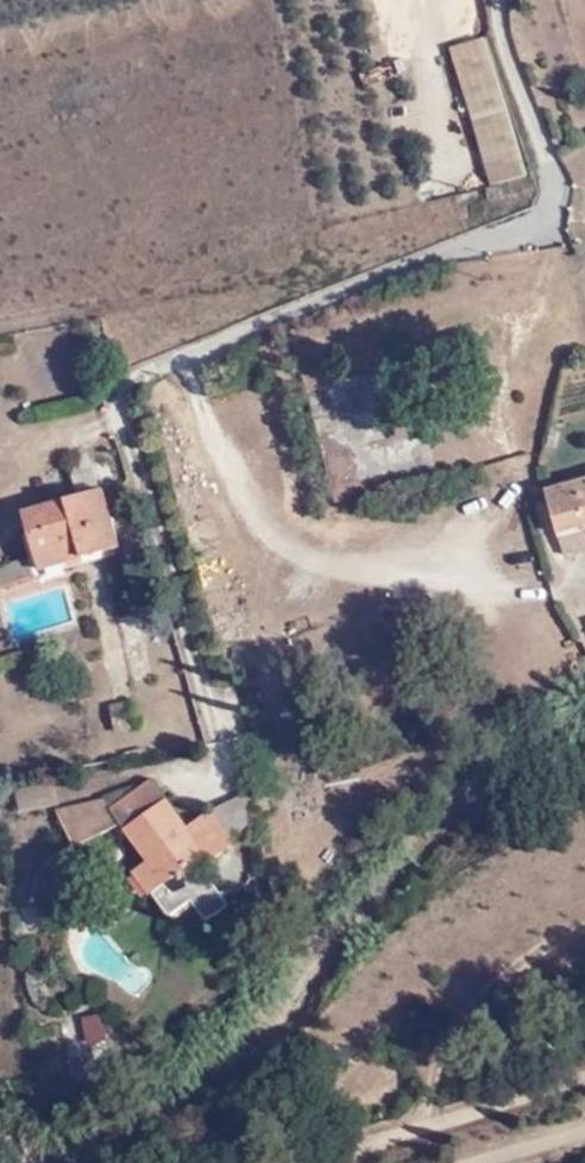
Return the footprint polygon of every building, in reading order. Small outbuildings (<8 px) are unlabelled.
[(491,187),(526,169),(496,52),(459,62),(491,187)] [(88,452),(66,458),(76,492),(99,486),(88,452)] [(546,493),(557,533),(582,527),(584,530),(584,482),(546,493)] [(81,546),(84,558),(121,548),(104,489),(24,513),(38,559),(81,546)] [(41,571),(84,558),(81,546),(38,559),(41,571)] [(0,566),(0,592),(36,581),(29,558),(0,566)] [(208,853),(189,827),(151,778),(111,808),(123,823),(126,827),(122,829),(146,861),(133,871),(151,896),(159,890),(177,913),(190,903),(206,922),(230,904),(207,875),(204,877),(194,864),(206,855),(208,853)] [(14,787),(18,810),(60,802),(56,780),(14,787)] [(123,823),(111,808),(105,800),(55,809),(74,847),(123,823)] [(210,810),(189,827),(208,853),(206,855),(211,862),(235,844),(210,810)] [(81,865),(74,847),(51,857),(35,879),(32,907),(50,909),(54,883),(64,871),(81,865)] [(103,1015),(83,1018),(87,1045),(107,1042),(103,1015)]
